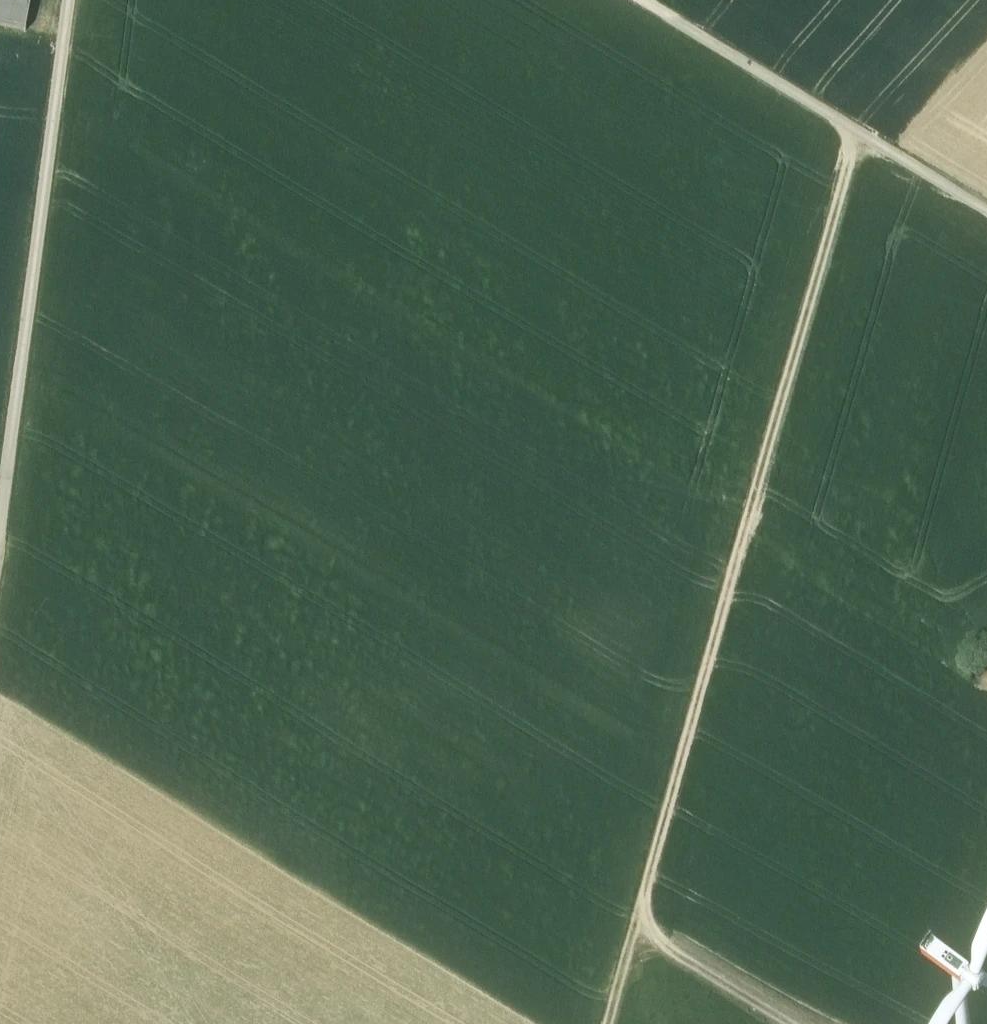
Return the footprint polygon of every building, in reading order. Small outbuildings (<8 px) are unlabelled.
[(41,46),(49,0),(0,0),(0,39),(41,46)]
